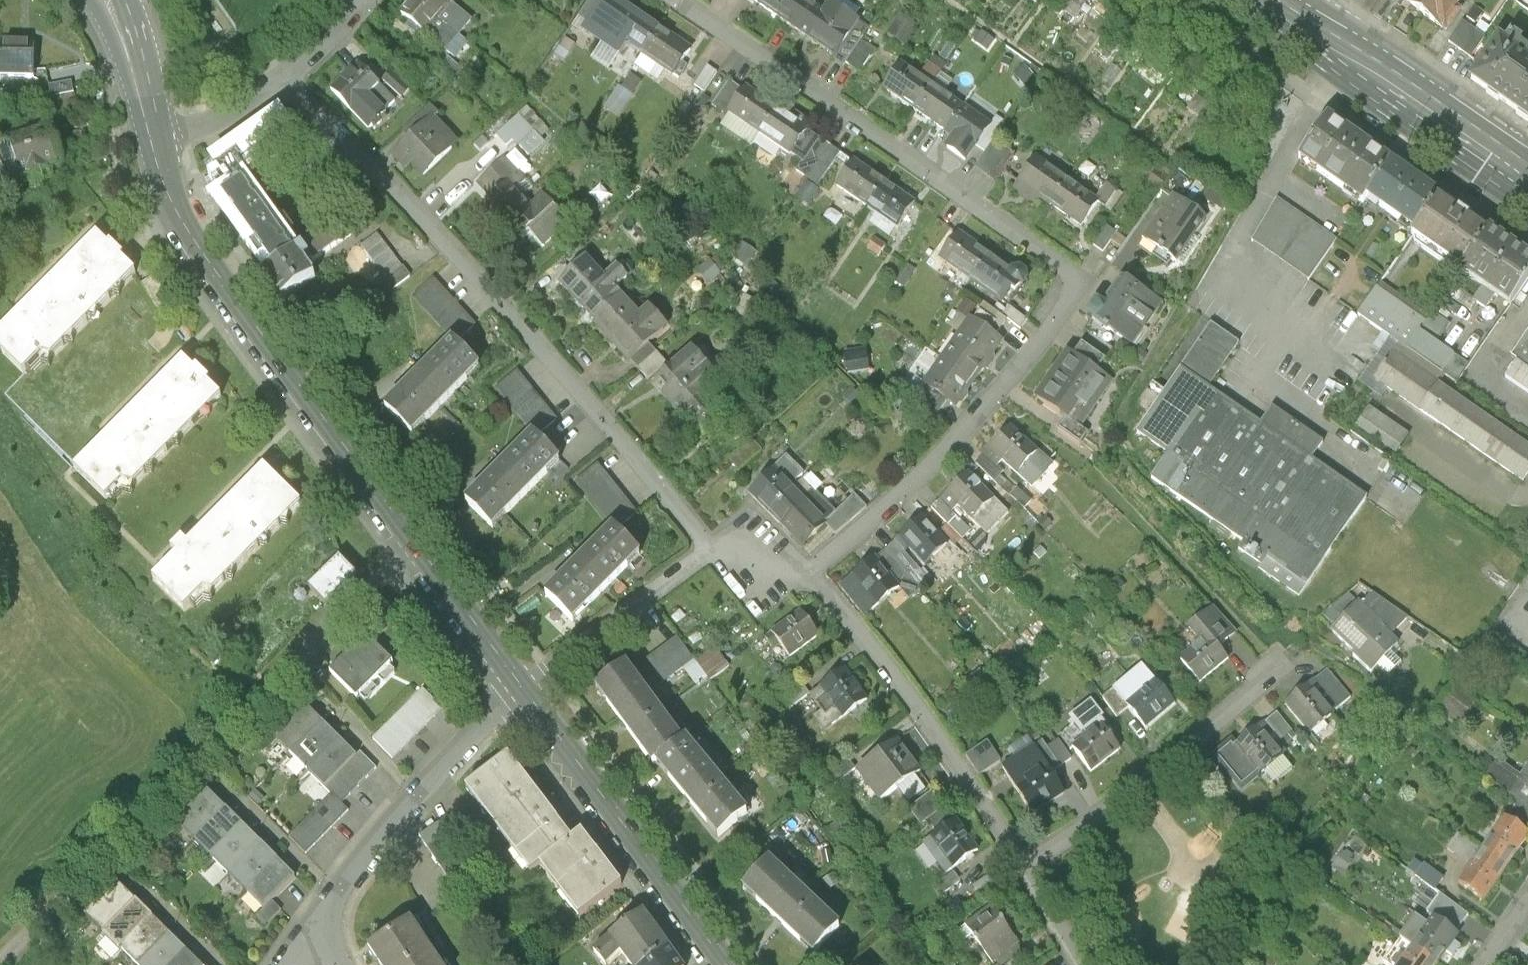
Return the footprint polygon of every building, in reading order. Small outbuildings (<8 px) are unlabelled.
[(457,58),(469,42),(459,34),(471,19),(452,4),(447,0),(408,0),(399,11),(457,58)] [(624,0),(602,0),(581,30),(617,56),(626,43),(639,52),(658,24),(624,0)] [(780,18),(793,0),(753,0),(780,18)] [(805,35),(824,8),(812,0),(793,0),(780,18),(805,35)] [(830,0),(829,0),(824,8),(805,35),(833,54),(831,57),(843,66),(846,62),(861,39),(870,27),(830,0)] [(1087,0),(1065,0),(1062,5),(1076,15),(1087,0)] [(1423,15),(1433,0),(1407,0),(1405,3),(1423,15)] [(1423,15),(1442,28),(1460,0),(1433,0),(1423,15)] [(1468,17),(1477,23),(1484,12),(1475,6),(1468,17)] [(917,26),(900,15),(888,33),(904,45),(917,26)] [(1449,44),(1480,66),(1495,45),(1463,23),(1449,44)] [(692,48),(658,24),(639,52),(672,75),(692,48)] [(1471,79),(1527,118),(1527,58),(1499,38),(1495,45),(1480,66),(1471,79)] [(861,39),(846,62),(861,72),(876,50),(861,39)] [(0,46),(0,79),(33,80),(34,46),(0,46)] [(455,81),(464,71),(448,56),(438,66),(455,81)] [(901,61),(883,87),(915,109),(933,83),(901,61)] [(368,127),(383,113),(367,96),(378,85),(358,64),(332,88),(368,127)] [(718,72),(708,65),(694,85),(704,92),(718,72)] [(402,99),(412,88),(391,69),(381,79),(402,99)] [(604,107),(616,115),(641,81),(629,73),(604,107)] [(88,87),(86,76),(62,80),(64,91),(88,87)] [(743,89),(729,79),(712,104),(726,114),(728,112),(743,89)] [(945,130),(963,103),(933,83),(915,109),(945,130)] [(776,105),(746,85),(743,89),(728,112),(758,132),(776,105)] [(1215,102),(1197,89),(1186,105),(1194,110),(1189,117),(1199,124),(1204,117),(1215,102)] [(968,146),(987,120),(963,103),(945,130),(968,146)] [(687,140),(704,111),(692,104),(676,134),(687,140)] [(408,140),(435,116),(438,113),(430,105),(401,131),(408,140)] [(546,125),(527,105),(496,134),(506,145),(512,139),(521,149),(546,125)] [(805,130),(807,127),(776,105),(758,132),(789,153),(805,130)] [(346,184),(279,115),(258,136),(325,205),(346,184)] [(421,177),(459,142),(435,116),(408,140),(390,156),(404,171),(411,165),(421,177)] [(1327,119),(1300,158),(1363,202),(1366,197),(1390,162),(1327,119)] [(0,142),(0,185),(29,176),(32,184),(50,179),(47,171),(62,166),(56,145),(56,140),(54,136),(55,133),(52,131),(50,127),(0,142)] [(819,138),(805,130),(789,153),(803,162),(819,138)] [(1015,151),(995,137),(975,165),(996,179),(1015,151)] [(841,153),(819,138),(803,162),(797,171),(818,186),(841,153)] [(1035,152),(1017,180),(1050,203),(1069,175),(1035,152)] [(528,181),(505,156),(474,185),(497,210),(516,191),(528,181)] [(887,178),(855,156),(835,186),(867,208),(887,178)] [(1415,231),(1439,197),(1390,162),(1366,197),(1415,231)] [(797,226),(821,190),(796,174),(791,181),(783,194),(773,210),(797,226)] [(295,253),(240,175),(209,198),(265,275),(295,253)] [(1082,224),(1100,197),(1069,175),(1050,203),(1082,224)] [(887,178),(867,208),(898,229),(918,199),(887,178)] [(1173,190),(1141,236),(1176,260),(1208,214),(1173,190)] [(516,191),(497,210),(522,237),(528,231),(543,247),(569,222),(543,193),(529,205),(516,191)] [(1462,270),(1489,231),(1439,197),(1415,231),(1412,236),(1462,270)] [(1336,241),(1276,200),(1253,240),(1310,279),(1336,241)] [(363,205),(301,249),(308,259),(312,265),(374,221),(363,205)] [(841,216),(832,209),(826,218),(835,224),(841,216)] [(1117,228),(1106,221),(1093,241),(1104,248),(1117,228)] [(996,249),(960,224),(937,258),(973,283),(996,249)] [(410,275),(376,231),(358,244),(393,289),(410,275)] [(1510,306),(1527,280),(1527,258),(1489,231),(1462,270),(1460,272),(1510,306)] [(108,248),(97,237),(70,264),(17,317),(0,335),(0,354),(23,377),(42,357),(51,360),(136,275),(121,260),(124,258),(111,245),(108,248)] [(885,246),(875,239),(868,248),(879,255),(885,246)] [(303,263),(308,259),(301,249),(295,253),(265,275),(284,302),(315,280),(303,263)] [(1007,306),(1031,272),(996,249),(973,283),(1007,306)] [(585,255),(557,281),(593,320),(621,293),(616,288),(628,277),(615,263),(603,274),(585,255)] [(1122,273),(1092,317),(1123,337),(1135,346),(1164,302),(1122,273)] [(454,341),(456,343),(475,325),(433,279),(414,297),(454,341)] [(1425,324),(1374,290),(1358,315),(1407,349),(1425,324)] [(593,320),(631,361),(649,344),(668,327),(644,301),(636,309),(621,293),(593,320)] [(974,318),(996,333),(1007,318),(984,303),(974,318)] [(142,321),(131,310),(126,315),(137,326),(142,321)] [(941,346),(983,375),(1007,341),(964,312),(941,346)] [(1123,337),(1092,317),(1084,329),(1090,333),(1111,347),(1115,349),(1123,337)] [(1210,326),(1136,434),(1169,456),(1151,481),(1243,545),(1238,553),(1260,567),(1258,570),(1299,598),(1366,499),(1311,461),(1323,444),(1272,409),(1260,426),(1207,391),(1238,344),(1210,326)] [(1097,368),(1111,347),(1090,333),(1076,354),(1097,368)] [(1510,358),(1517,361),(1505,378),(1527,394),(1527,333),(1510,358)] [(454,341),(386,409),(413,435),(441,407),(449,399),(479,368),(456,343),(454,341)] [(667,363),(649,344),(631,361),(648,380),(667,363)] [(721,379),(691,346),(658,375),(667,386),(661,392),(680,415),(704,394),(721,379)] [(916,382),(959,411),(983,375),(941,346),(916,382)] [(1115,380),(1097,368),(1076,354),(1067,348),(1034,396),(1082,429),(1115,380)] [(842,350),(843,371),(864,371),(864,349),(842,350)] [(1450,394),(1392,354),(1375,380),(1432,419),(1450,394)] [(105,504),(123,486),(135,488),(222,400),(208,386),(210,383),(198,371),(195,373),(183,362),(156,390),(101,445),(74,473),(105,504)] [(534,434),(537,436),(556,420),(517,372),(497,389),(534,434)] [(916,403),(939,419),(949,404),(926,389),(916,403)] [(700,437),(724,416),(704,394),(680,415),(700,437)] [(1522,482),(1527,473),(1527,448),(1450,394),(1432,419),(1522,482)] [(1408,436),(1369,409),(1356,426),(1395,454),(1408,436)] [(1017,418),(984,454),(1004,471),(1032,497),(1065,460),(1017,418)] [(503,465),(467,502),(493,529),(506,515),(543,477),(559,461),(537,436),(534,434),(503,465)] [(751,438),(728,459),(738,471),(762,450),(751,438)] [(1004,471),(984,454),(976,463),(995,481),(1004,471)] [(750,493),(770,513),(799,485),(795,482),(803,474),(785,458),(750,493)] [(587,495),(615,529),(616,530),(636,514),(597,466),(577,482),(587,495)] [(186,614),(207,593),(215,595),(303,506),(267,470),(243,494),(198,539),(190,548),(184,542),(173,552),(179,558),(155,583),(186,614)] [(969,470),(940,500),(954,513),(959,508),(986,536),(1011,511),(969,470)] [(770,513),(786,528),(791,523),(809,541),(826,524),(836,513),(815,492),(817,484),(808,475),(799,485),(770,513)] [(868,507),(855,495),(836,513),(826,524),(836,535),(868,507)] [(954,513),(940,500),(931,508),(963,540),(972,531),(954,513)] [(950,544),(924,515),(894,540),(905,552),(909,549),(924,566),(950,544)] [(586,557),(548,596),(573,621),(598,597),(641,555),(616,530),(615,529),(586,557)] [(905,552),(894,540),(874,557),(900,588),(910,599),(930,582),(905,552)] [(900,588),(874,557),(862,568),(839,587),(866,618),(885,601),(900,588)] [(339,558),(324,573),(335,597),(356,576),(339,558)] [(1366,588),(1327,629),(1368,669),(1372,663),(1384,675),(1401,659),(1387,647),(1407,617),(1366,588)] [(396,619),(379,601),(361,619),(372,630),(329,672),(355,699),(392,663),(372,643),(396,619)] [(781,645),(790,657),(819,636),(801,611),(766,638),(773,649),(781,645)] [(1163,641),(1199,682),(1229,656),(1193,616),(1163,641)] [(676,636),(646,658),(665,681),(683,667),(693,659),(676,636)] [(710,679),(729,665),(715,646),(695,660),(710,679)] [(696,685),(697,687),(708,679),(693,659),(683,667),(696,685)] [(1112,693),(1147,730),(1180,699),(1145,662),(1112,693)] [(653,764),(656,763),(682,741),(668,722),(652,700),(627,666),(597,688),(620,720),(628,731),(653,764)] [(845,670),(810,695),(833,725),(867,700),(845,670)] [(791,708),(810,695),(801,684),(783,697),(791,708)] [(1435,713),(1461,729),(1480,700),(1454,684),(1435,713)] [(1332,723),(1297,686),(1266,715),(1302,752),(1332,723)] [(442,710),(423,690),(373,740),(393,760),(442,710)] [(323,724),(307,707),(275,739),(292,755),(323,724)] [(1061,734),(1091,771),(1122,747),(1092,709),(1061,734)] [(1287,757),(1253,721),(1219,753),(1253,789),(1287,757)] [(340,741),(323,724),(292,755),(309,772),(340,741)] [(919,771),(894,738),(856,767),(881,800),(919,771)] [(975,772),(999,757),(986,738),(963,752),(975,772)] [(692,805),(719,837),(748,813),(721,782),(685,739),(682,741),(656,763),(662,769),(670,779),(685,796),(692,805)] [(1053,740),(1010,771),(1040,812),(1083,781),(1053,740)] [(357,758),(340,741),(309,772),(326,790),(357,758)] [(377,770),(361,754),(357,758),(326,790),(333,796),(343,805),(377,770)] [(856,767),(847,754),(826,770),(835,782),(856,767)] [(509,757),(467,790),(531,873),(541,866),(573,841),(509,757)] [(1520,775),(1499,760),(1487,777),(1527,807),(1527,781),(1520,775)] [(195,842),(226,811),(209,794),(178,826),(195,842)] [(333,796),(290,840),(306,856),(349,812),(343,805),(333,796)] [(443,826),(440,822),(420,836),(459,895),(479,881),(457,847),(488,827),(473,805),(443,826)] [(213,860),(244,828),(226,811),(195,842),(213,860)] [(1508,869),(1527,840),(1527,832),(1506,816),(1481,850),(1508,869)] [(923,842),(941,870),(979,846),(961,818),(923,842)] [(230,877),(261,845),(244,828),(213,860),(230,877)] [(582,833),(573,841),(541,866),(579,918),(622,885),(582,833)] [(248,893),(278,862),(261,845),(230,877),(248,893)] [(1459,882),(1485,901),(1508,869),(1481,850),(1459,882)] [(1414,891),(1434,905),(1451,883),(1425,864),(1424,866),(1416,860),(1409,870),(1416,875),(1415,876),(1422,881),(1414,891)] [(770,861),(742,890),(773,920),(780,927),(811,957),(840,928),(804,893),(770,861)] [(272,902),(296,879),(278,862),(248,893),(265,910),(272,902)] [(957,866),(937,877),(944,890),(964,879),(957,866)] [(105,935),(136,904),(118,886),(88,918),(105,935)] [(265,910),(256,918),(265,928),(281,911),(272,902),(265,910)] [(123,952),(153,920),(136,904),(105,935),(97,943),(115,960),(123,952)] [(997,906),(964,933),(990,964),(1005,964),(1029,945),(997,906)] [(1437,964),(1440,964),(1460,936),(1423,909),(1401,940),(1437,964)] [(643,914),(604,941),(592,952),(604,964),(608,964),(621,952),(631,964),(645,964),(669,948),(643,914)] [(170,937),(153,920),(123,952),(137,964),(144,964),(170,937)] [(411,923),(372,949),(382,964),(439,964),(411,923)] [(188,954),(170,937),(144,964),(177,964),(188,954)] [(1401,940),(1383,964),(1437,964),(1401,940)] [(669,948),(645,964),(681,964),(669,948)] [(188,954),(177,964),(199,964),(188,954)]
